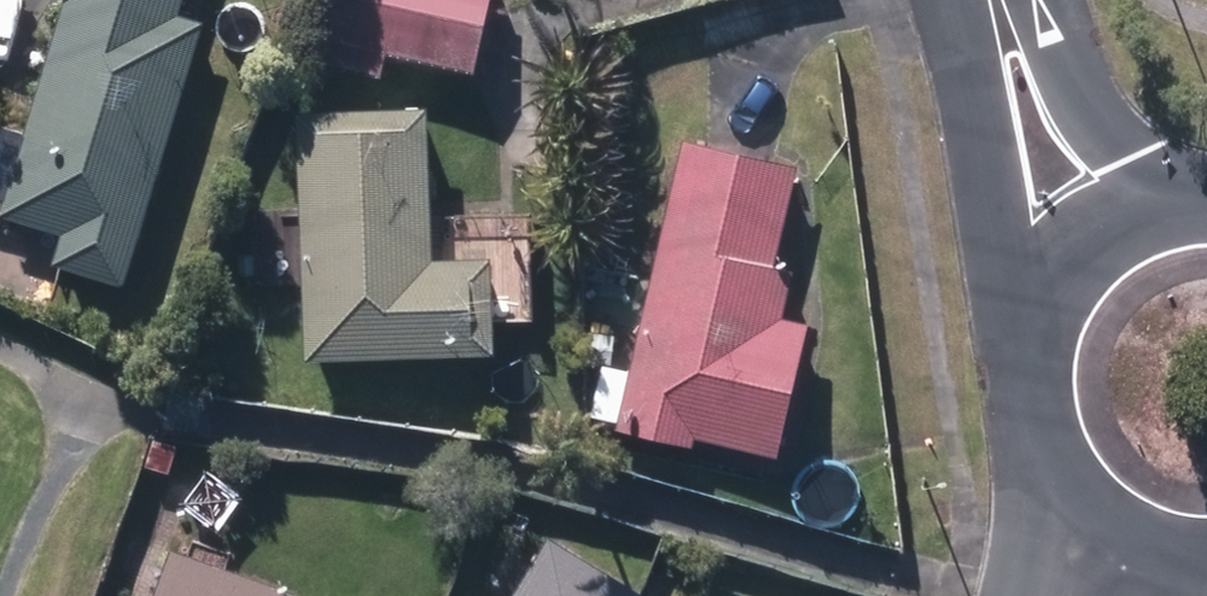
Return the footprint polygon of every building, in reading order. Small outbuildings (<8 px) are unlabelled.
[(125,294),(204,31),(178,23),(186,0),(68,0),(21,156),(5,153),(0,170),(0,197),(8,199),(0,224),(64,243),(55,273),(125,294)] [(383,84),(387,63),(476,82),(495,0),(335,0),(320,70),(383,84)] [(300,125),(308,370),(496,364),(493,270),(433,272),(428,120),(300,125)] [(696,444),(777,464),(808,337),(780,330),(792,280),(773,276),(799,174),(688,147),(615,440),(693,459),(696,444)] [(589,371),(615,374),(617,341),(591,339),(589,371)] [(477,368),(429,370),(430,398),(478,395),(477,368)] [(142,471),(165,480),(175,452),(152,444),(142,471)] [(553,537),(516,595),(648,595),(553,537)] [(300,591),(174,546),(156,595),(298,595),(300,591)]
